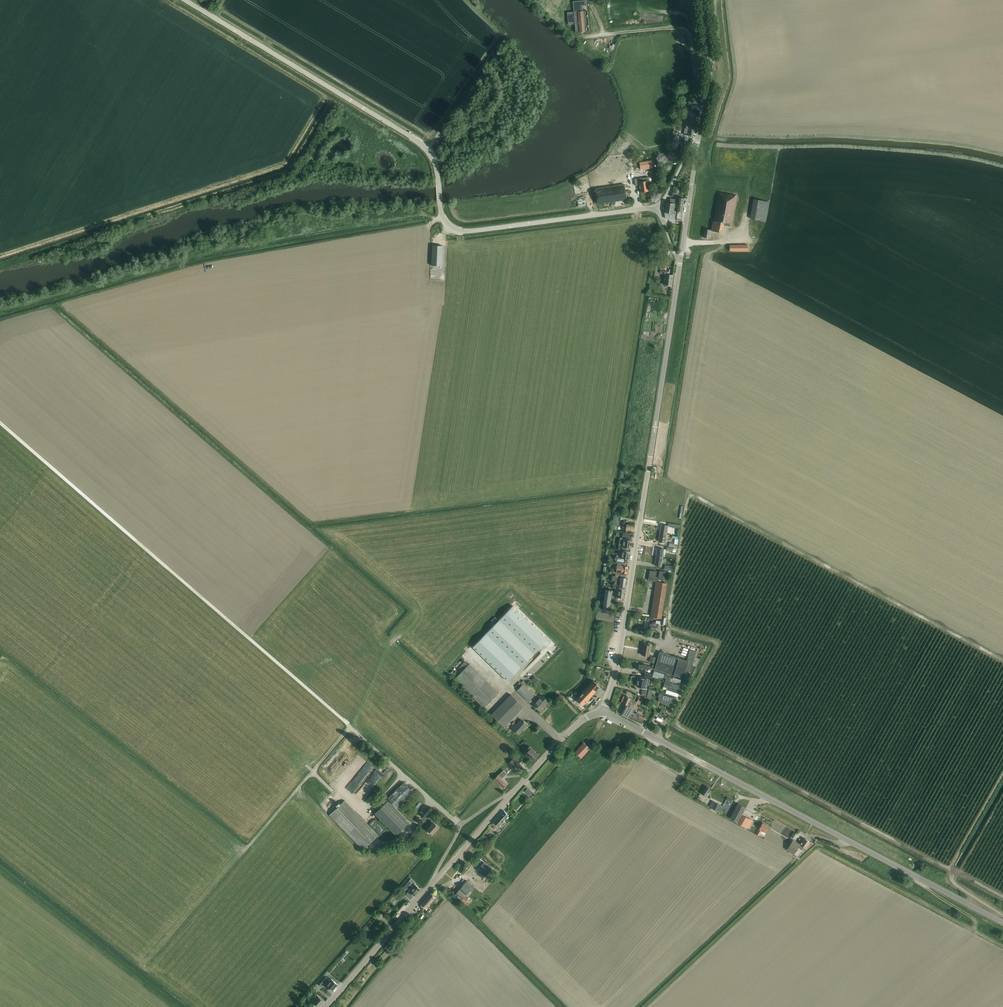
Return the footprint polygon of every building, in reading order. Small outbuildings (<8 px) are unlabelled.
[(583,12),(582,7),(587,6),(586,0),(573,1),(574,12),(567,13),(568,24),(575,23),(575,32),(589,31),(587,11),(583,12)] [(695,129),(696,120),(687,119),(686,127),(684,127),(683,134),(693,136),(694,129),(695,129)] [(640,162),(641,169),(653,168),(652,161),(640,162)] [(639,172),(638,168),(634,169),(635,178),(645,177),(644,171),(639,172)] [(640,192),(649,191),(647,181),(639,182),(640,192)] [(597,203),(626,199),(624,184),(595,188),(597,203)] [(731,226),(737,195),(718,192),(711,230),(722,232),(723,225),(731,226)] [(766,221),(769,201),(753,199),(750,219),(766,221)] [(670,203),(666,202),(664,212),(673,213),(674,211),(675,203),(670,203)] [(675,203),(674,211),(682,212),(683,205),(675,203)] [(442,266),(442,251),(443,246),(432,245),(431,266),(442,266)] [(665,274),(664,284),(666,285),(671,286),(673,275),(665,274)] [(667,534),(668,525),(661,524),(660,533),(667,534)] [(665,543),(667,534),(660,533),(658,541),(665,543)] [(627,539),(624,539),(622,547),(623,547),(622,549),(628,550),(628,548),(631,548),(632,540),(627,539)] [(663,557),(664,549),(657,548),(656,556),(663,557)] [(629,559),(630,551),(619,549),(619,553),(622,553),(621,558),(629,559)] [(661,566),(663,557),(656,556),(654,565),(661,566)] [(627,573),(628,566),(625,566),(626,563),(617,562),(616,572),(627,573)] [(658,577),(655,577),(656,571),(650,570),(648,580),(656,581),(655,586),(650,617),(656,618),(656,617),(661,618),(661,615),(662,615),(667,583),(661,582),(661,580),(664,580),(665,571),(659,571),(658,577)] [(625,587),(626,578),(621,577),(621,574),(616,573),(615,577),(617,577),(616,581),(615,581),(615,584),(616,584),(616,586),(625,587)] [(624,598),(625,589),(616,587),(614,597),(618,597),(618,599),(622,599),(622,598),(624,598)] [(613,603),(614,597),(611,597),(612,590),(605,589),(603,600),(601,600),(600,604),(602,605),(601,608),(611,610),(612,603),(613,603)] [(508,681),(548,640),(513,605),(473,647),(508,681)] [(655,623),(655,622),(652,621),(652,623),(650,622),(648,630),(657,632),(658,624),(655,623)] [(649,656),(651,645),(642,644),(641,648),(642,648),(641,654),(649,656)] [(691,667),(696,652),(690,650),(687,660),(660,652),(654,669),(683,677),(685,670),(689,671),(691,667)] [(465,660),(451,675),(484,707),(499,692),(469,664),(468,664),(465,660)] [(679,693),(680,688),(679,688),(680,685),(669,682),(671,676),(666,675),(665,678),(666,678),(664,686),(667,687),(667,689),(679,693)] [(648,685),(649,678),(645,678),(640,677),(639,679),(638,679),(637,686),(642,687),(645,687),(645,685),(648,685)] [(583,705),(600,686),(593,680),(580,696),(576,699),(583,705)] [(528,701),(534,695),(522,684),(517,690),(528,701)] [(505,728),(508,726),(506,724),(523,706),(511,694),(491,714),(505,728)] [(540,710),(548,700),(541,694),(537,698),(539,699),(534,705),(540,710)] [(672,703),(674,698),(662,694),(660,702),(669,705),(670,703),(672,703)] [(628,718),(634,708),(637,702),(637,701),(631,698),(626,696),(623,704),(627,705),(624,710),(624,709),(621,714),(628,718)] [(635,708),(634,708),(628,718),(642,723),(644,719),(644,717),(640,715),(640,714),(636,712),(636,713),(633,712),(635,708)] [(519,734),(527,724),(521,719),(516,724),(515,723),(511,727),(519,734)] [(583,742),(575,752),(579,755),(579,756),(581,758),(583,756),(590,748),(587,746),(583,742)] [(533,760),(538,754),(529,746),(524,752),(533,760)] [(518,763),(522,759),(516,754),(512,758),(518,763)] [(355,788),(374,764),(369,760),(350,784),(355,788)] [(383,766),(388,771),(393,765),(388,760),(383,766)] [(514,768),(517,764),(512,760),(509,763),(514,768)] [(375,784),(385,771),(378,765),(368,779),(375,784)] [(498,775),(494,779),(503,788),(508,784),(501,778),(504,775),(504,776),(507,774),(503,770),(501,772),(498,775)] [(358,789),(364,795),(374,785),(368,779),(358,789)] [(397,807),(409,795),(413,791),(404,782),(388,798),(397,807)] [(710,789),(706,786),(705,787),(704,787),(702,789),(704,790),(701,793),(705,796),(710,789)] [(363,850),(378,835),(345,800),(329,815),(363,850)] [(409,822),(388,800),(375,813),(396,835),(409,822)] [(720,813),(721,811),(724,807),(712,800),(709,806),(720,813)] [(745,807),(738,803),(730,818),(744,826),(749,818),(742,814),(745,807)] [(504,810),(501,813),(493,822),(497,825),(498,826),(506,818),(508,815),(504,810)] [(432,834),(439,827),(431,820),(426,826),(428,828),(427,829),(432,834)] [(491,824),(489,826),(494,830),(498,826),(497,825),(493,822),(491,824)] [(762,823),(757,833),(759,834),(760,832),(765,834),(766,832),(769,826),(762,823)] [(805,848),(807,846),(810,842),(804,838),(800,844),(793,839),(790,844),(787,848),(787,849),(794,854),(796,851),(797,849),(798,847),(802,850),(804,847),(805,848)] [(416,882),(411,879),(410,880),(409,881),(404,887),(405,888),(409,891),(405,895),(410,900),(420,889),(414,884),(416,882)] [(471,894),(473,892),(472,891),(475,887),(466,880),(455,894),(462,900),(463,898),(466,900),(468,898),(465,896),(468,893),(470,895),(471,894)] [(426,908),(436,897),(431,892),(421,904),(426,908)] [(330,981),(326,977),(320,985),(323,987),(325,984),(332,990),(337,984),(331,979),(330,981)] [(318,1006),(323,1001),(317,996),(312,1001),(318,1006)]
